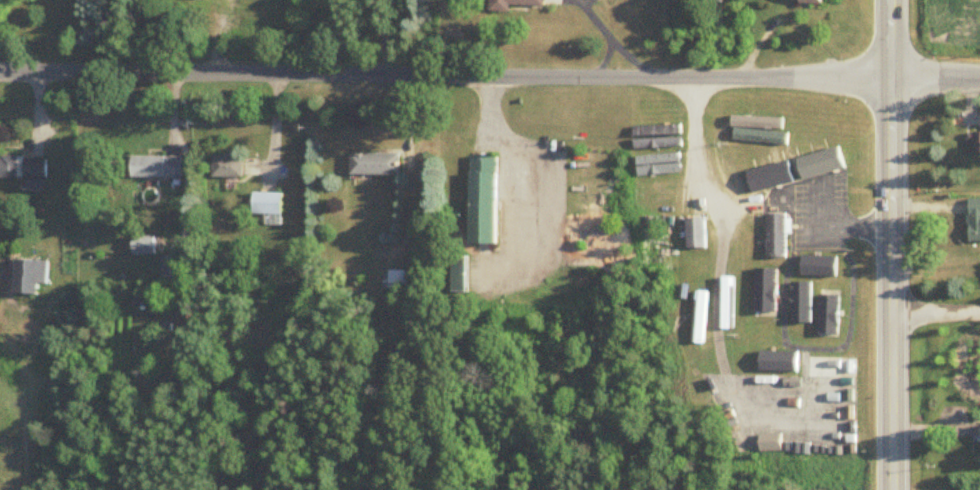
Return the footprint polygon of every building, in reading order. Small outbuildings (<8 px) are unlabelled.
[(492,12),(511,12),(512,6),(547,7),(547,0),(493,0),(492,12)] [(816,136),(826,168),(845,162),(835,129),(816,136)] [(782,142),(791,181),(809,177),(800,138),(782,142)] [(752,145),(764,190),(785,184),(772,140),(752,145)] [(714,150),(736,193),(745,188),(723,146),(714,150)] [(400,154),(351,154),(351,175),(400,175),(400,154)] [(497,156),(470,156),(470,245),(497,245),(497,156)] [(212,157),(212,178),(242,178),(242,157),(212,157)] [(181,158),(132,158),(132,178),(181,178),(181,158)] [(46,159),(0,159),(0,178),(46,178),(46,159)] [(281,216),(282,194),(254,194),(254,216),(281,216)] [(979,242),(979,199),(969,199),(969,242),(979,242)] [(768,257),(787,257),(787,215),(768,215),(768,257)] [(689,219),(689,249),(707,249),(707,219),(689,219)] [(132,256),(154,256),(154,237),(132,237),(132,256)] [(837,256),(801,256),(801,276),(837,276),(837,256)] [(46,285),(47,263),(15,261),(13,295),(37,296),(37,284),(46,285)] [(778,318),(778,270),(757,270),(757,318),(778,318)] [(389,273),(389,287),(405,286),(405,272),(389,273)] [(839,291),(817,291),(817,337),(839,337),(839,291)] [(757,375),(798,375),(798,355),(757,355),(757,375)]
